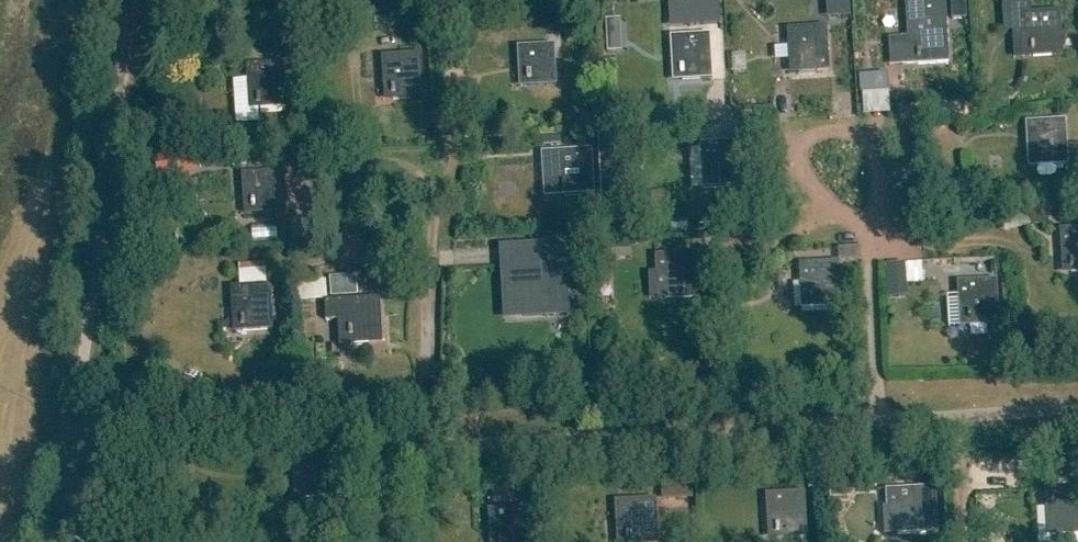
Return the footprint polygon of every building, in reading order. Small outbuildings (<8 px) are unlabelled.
[(674,26),(722,23),(721,0),(673,0),(674,26)] [(849,0),(825,0),(825,3),(834,3),(835,18),(850,17),(849,0)] [(907,37),(901,38),(902,66),(949,63),(946,0),(905,3),(907,37)] [(1062,12),(1023,15),(1026,61),(1066,58),(1062,12)] [(828,29),(789,31),(792,75),(830,73),(828,29)] [(711,37),(672,40),(675,83),(714,80),(711,37)] [(555,47),(520,49),(522,90),(557,88),(555,47)] [(421,55),(382,58),(385,104),(425,101),(421,55)] [(287,64),(247,67),(250,112),(290,109),(287,64)] [(1067,123),(1028,125),(1030,170),(1069,168),(1067,123)] [(620,136),(606,136),(605,200),(620,201),(620,136)] [(741,145),(703,148),(706,192),(744,190),(741,145)] [(546,201),(596,197),(593,152),(543,156),(546,201)] [(164,156),(164,174),(202,174),(202,156),(164,156)] [(282,173),(245,176),(247,216),(284,214),(282,173)] [(1061,230),(1064,276),(1077,275),(1077,229),(1061,230)] [(563,245),(537,246),(538,265),(509,266),(510,291),(521,290),(523,317),(567,314),(563,245)] [(697,256),(657,257),(659,303),(699,301),(697,256)] [(890,263),(890,296),(911,295),(911,263),(890,263)] [(839,264),(801,266),(804,310),(842,308),(839,264)] [(333,276),(334,298),(362,296),(360,274),(333,276)] [(958,300),(947,301),(948,327),(959,327),(999,325),(996,280),(957,282),(958,300)] [(273,287),(234,289),(235,334),(275,332),(273,287)] [(339,323),(340,345),(383,343),(381,296),(327,300),(328,324),(339,323)] [(847,477),(828,477),(829,500),(848,499),(847,477)] [(926,491),(872,494),(874,516),(888,515),(889,539),(928,537),(926,491)] [(1047,494),(1050,538),(1077,536),(1077,492),(1047,494)] [(767,497),(770,541),(788,541),(809,541),(806,495),(767,497)] [(617,506),(619,541),(659,541),(656,503),(617,506)] [(489,513),(491,541),(529,541),(526,510),(489,513)]
